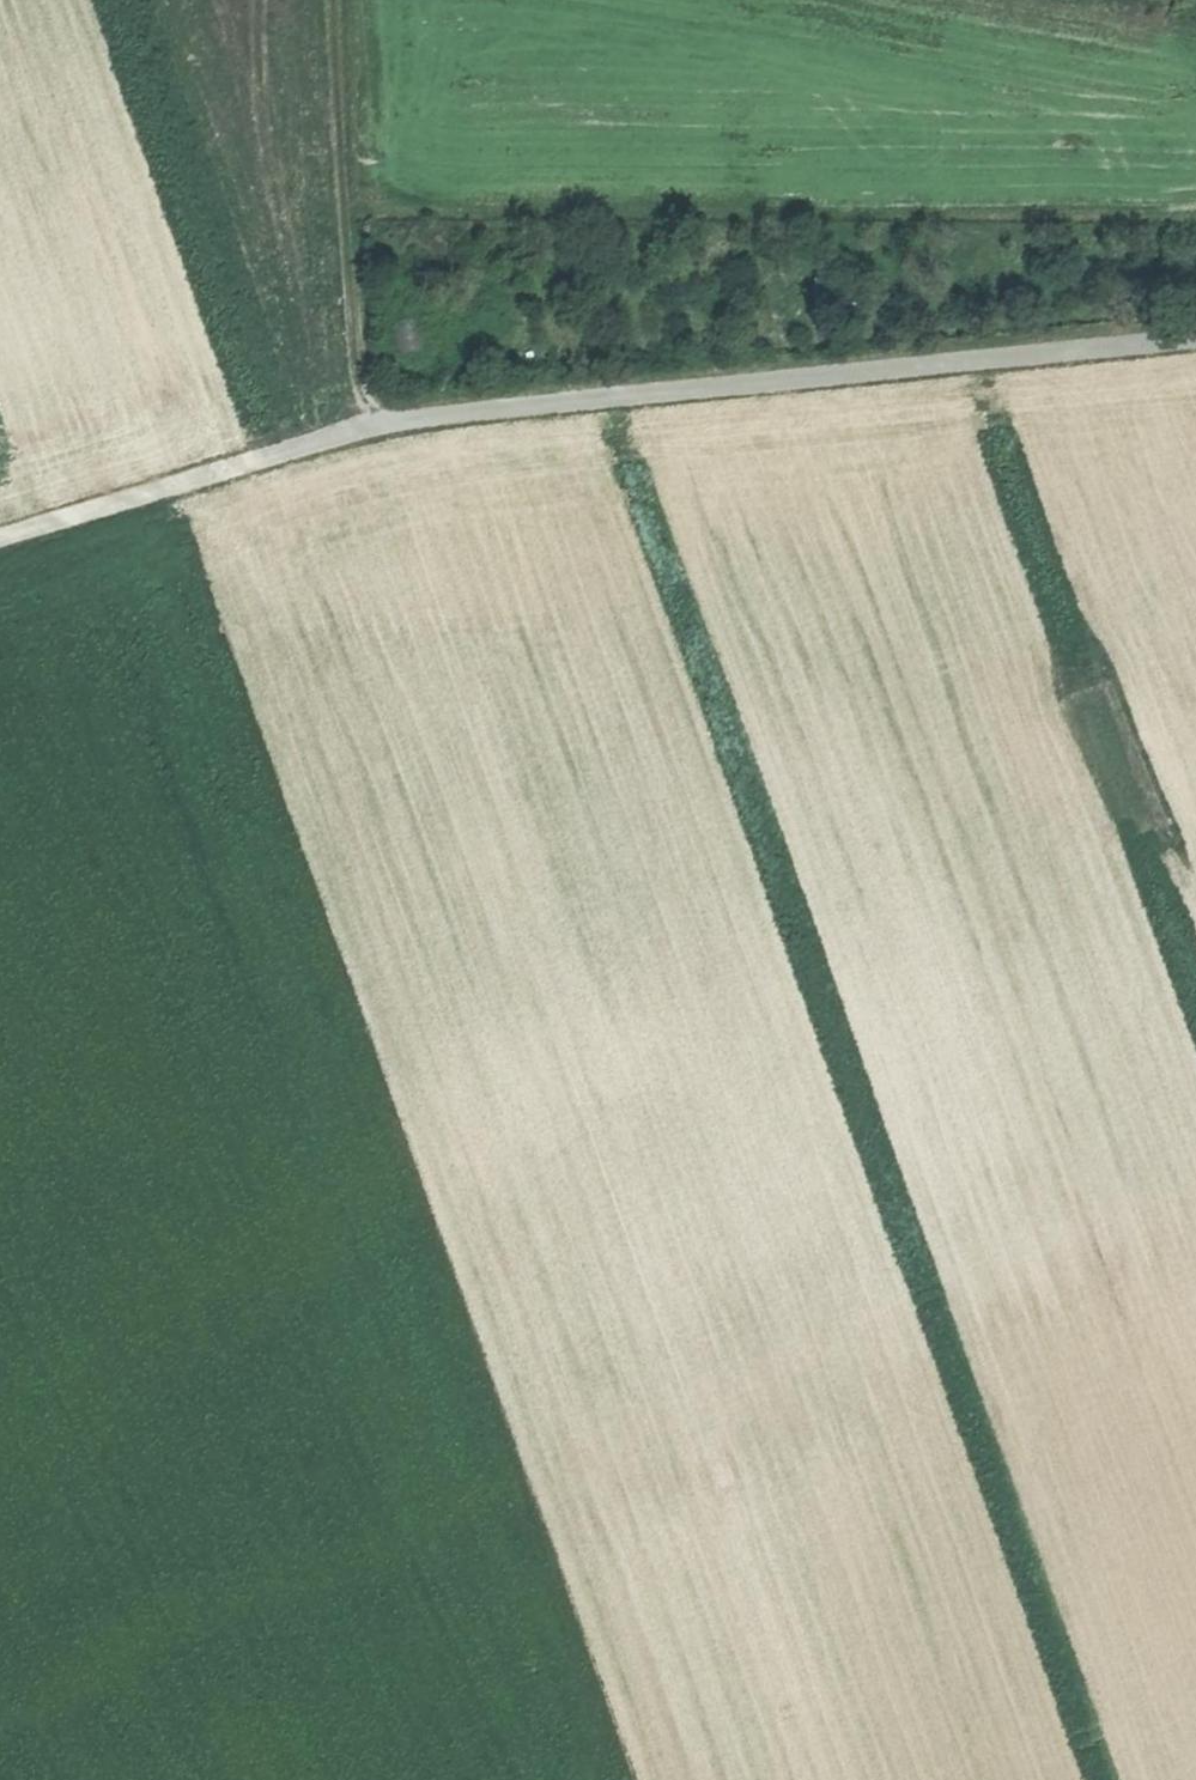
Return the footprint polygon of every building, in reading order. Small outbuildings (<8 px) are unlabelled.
[(403,354),(428,352),(425,319),(400,321),(403,354)]
